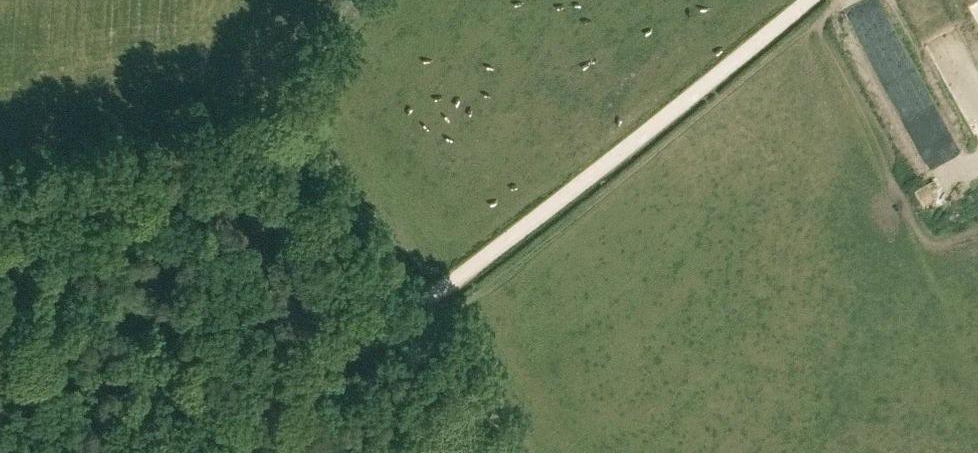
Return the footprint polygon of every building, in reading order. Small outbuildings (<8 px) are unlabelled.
[(970,54),(977,51),(977,33),(965,37),(970,54)]
